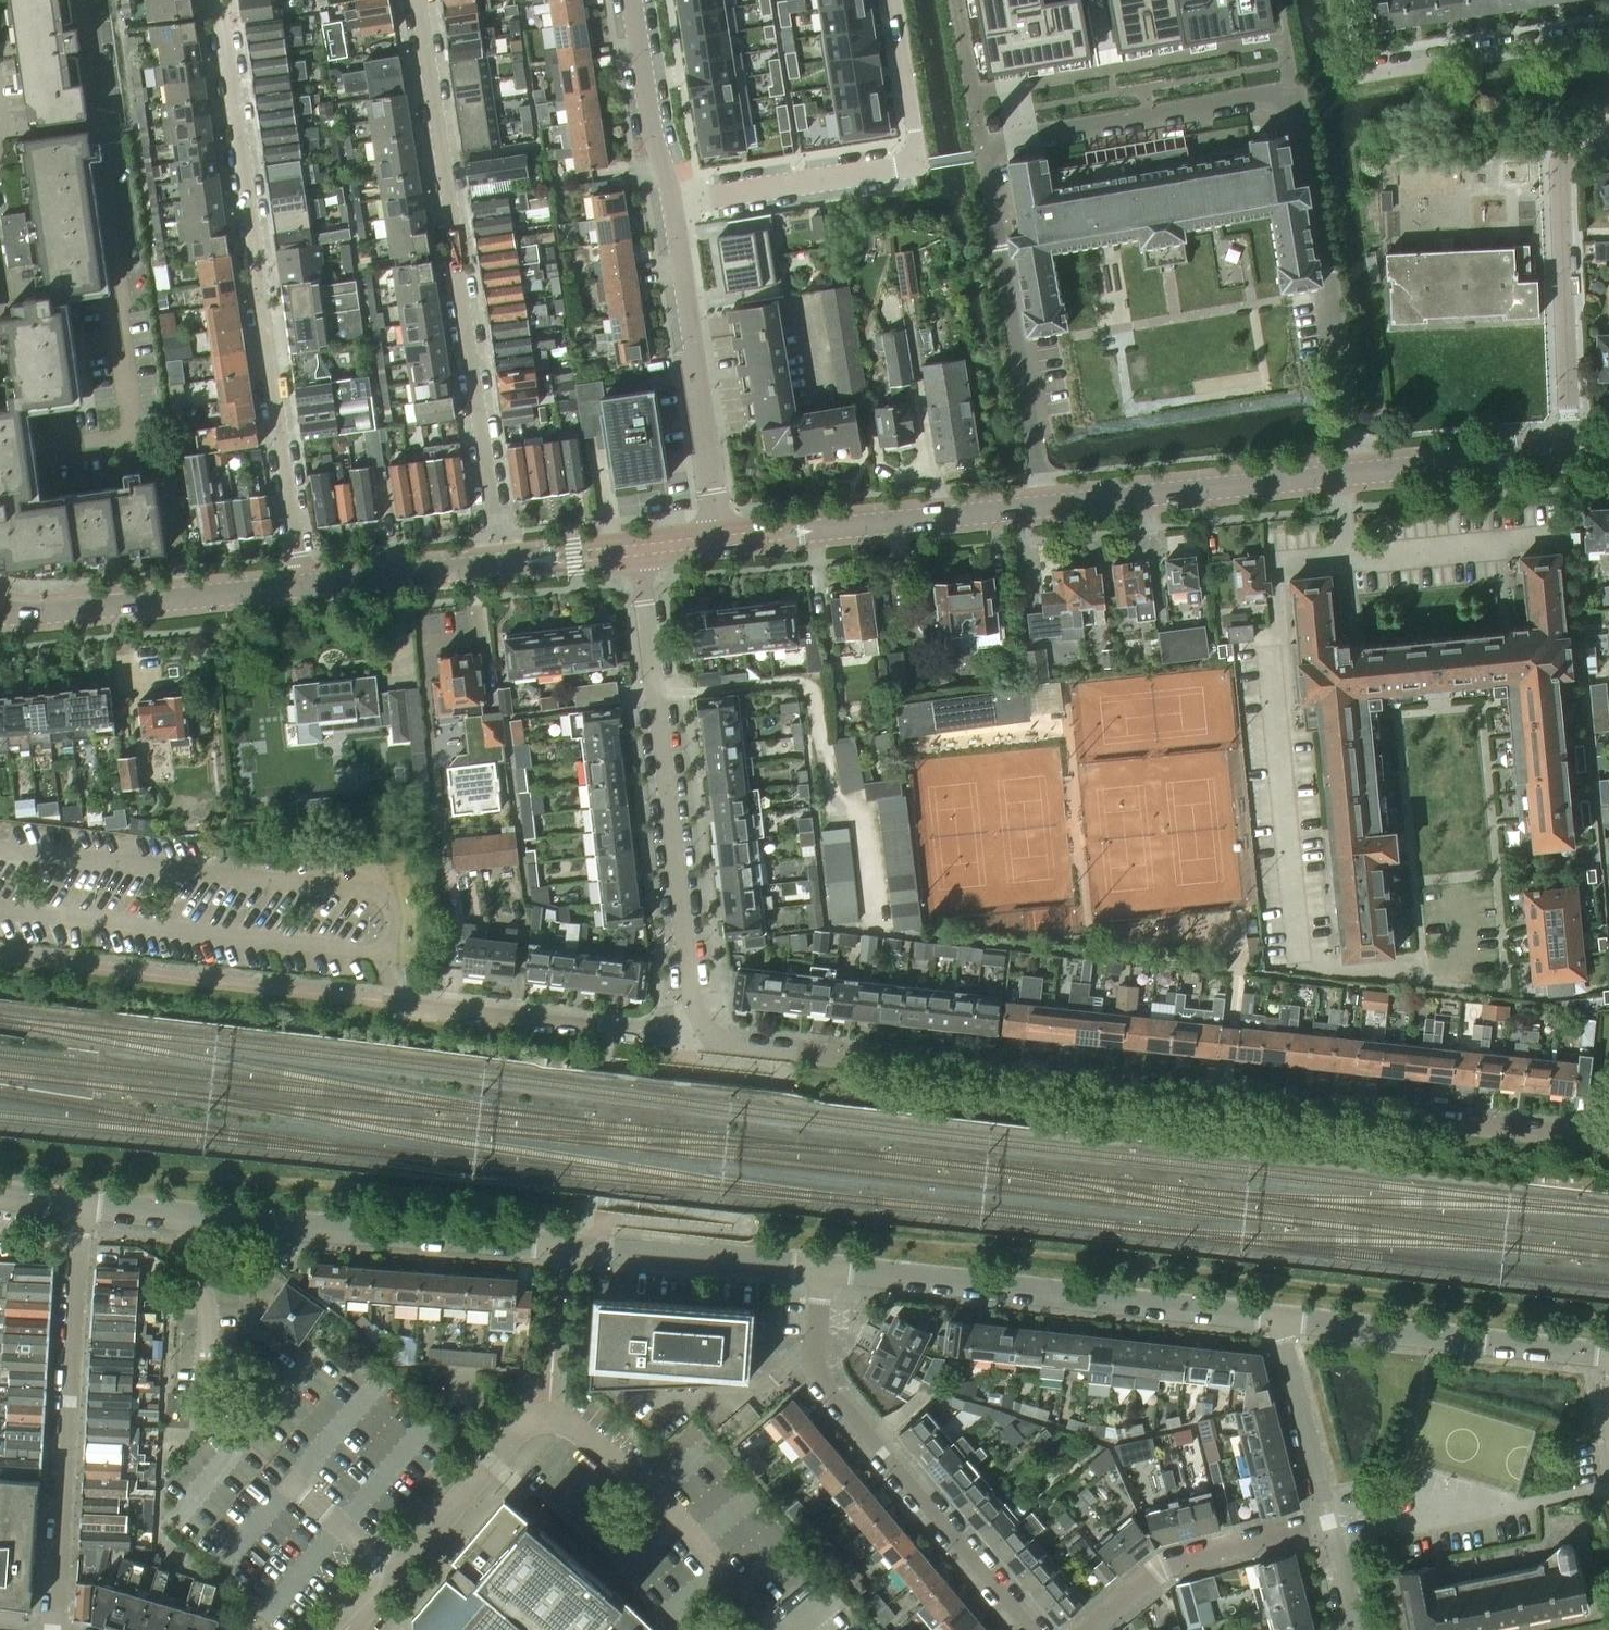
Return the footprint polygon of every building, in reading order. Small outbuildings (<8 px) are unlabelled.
[(14,6),(10,7),(13,24),(16,23),(23,70),(19,70),(21,87),(25,86),(27,102),(28,102),(31,120),(39,119),(40,124),(88,117),(83,84),(79,56),(69,55),(68,51),(81,49),(78,28),(65,30),(65,25),(74,22),(71,0),(13,0),(14,6)] [(146,1),(149,21),(196,15),(194,0),(155,0),(146,1)] [(244,20),(282,14),(280,0),(242,0),(244,20)] [(303,2),(304,11),(313,9),(312,0),(302,0),(303,2)] [(346,10),(348,19),(393,12),(392,0),(358,0),(359,8),(346,10)] [(535,5),(537,14),(553,11),(556,26),(587,21),(583,0),(566,0),(535,5)] [(681,15),(724,8),(724,7),(723,0),(679,0),(681,15)] [(778,1),(777,1),(779,14),(790,12),(788,0),(784,0),(778,1)] [(820,8),(824,32),(824,33),(872,26),(868,0),(820,8)] [(990,72),(1088,55),(1089,55),(1079,0),(1064,0),(1037,5),(1036,0),(977,0),(990,72)] [(1119,49),(1120,49),(1271,23),(1267,0),(1111,0),(1119,49)] [(1403,0),(1371,0),(1376,29),(1407,24),(1403,0)] [(1407,24),(1438,20),(1435,0),(1403,0),(1407,24)] [(1438,20),(1469,15),(1467,0),(1435,0),(1438,20)] [(1469,15),(1500,10),(1499,0),(1467,0),(1469,15)] [(1500,10),(1531,5),(1530,0),(1499,0),(1500,10)] [(488,1),(442,8),(444,26),(478,21),(476,12),(490,10),(488,1)] [(770,1),(760,3),(762,16),(773,14),(770,1)] [(132,4),(124,5),(126,17),(133,16),(132,4)] [(724,8),(681,15),(684,38),(728,31),(728,33),(738,31),(734,5),(724,7),(724,8)] [(393,12),(348,19),(349,29),(362,27),(363,36),(396,30),(393,12)] [(792,25),(790,12),(779,14),(781,27),(792,25)] [(283,19),(245,24),(248,42),(301,34),(300,25),(284,27),(283,19)] [(197,20),(150,27),(153,47),(161,45),(200,41),(197,20)] [(343,20),(323,23),(329,59),(349,56),(343,20)] [(478,21),(444,26),(447,44),(493,37),(492,27),(479,29),(478,21)] [(559,47),(542,49),(544,65),(553,64),(561,63),(592,58),(587,21),(556,26),(559,47)] [(774,24),(764,26),(766,39),(776,37),(774,24)] [(824,32),(819,33),(823,60),(879,51),(877,36),(874,36),(872,26),(824,33),(824,32)] [(728,31),(684,38),(688,61),(731,55),(731,53),(728,33),(728,31)] [(301,34),(248,42),(250,59),(288,54),(286,45),(303,43),(301,34)] [(129,37),(131,50),(138,49),(136,36),(129,37)] [(493,37),(447,44),(449,62),(487,56),(495,55),(493,37)] [(200,41),(161,45),(164,65),(203,60),(200,41)] [(138,49),(131,50),(133,63),(140,62),(138,49)] [(512,52),(513,62),(516,76),(525,75),(521,51),(512,52)] [(796,51),(785,53),(787,66),(798,64),(796,51)] [(879,51),(823,60),(828,87),(833,86),(833,85),(881,77),(879,67),(882,66),(879,51)] [(690,71),(687,72),(689,85),(745,76),(742,52),(731,53),(731,55),(688,61),(690,71)] [(288,54),(250,59),(253,76),(306,69),(305,60),(289,62),(288,54)] [(332,85),(345,83),(404,74),(401,55),(366,61),(367,69),(344,73),(337,67),(330,69),(332,85)] [(487,56),(449,62),(453,85),(490,80),(487,56)] [(563,75),(555,76),(558,100),(567,99),(567,100),(598,95),(592,58),(561,63),(563,75)] [(779,58),(769,59),(771,72),(781,70),(779,58)] [(164,65),(155,66),(158,85),(167,84),(206,80),(203,60),(164,65)] [(798,64),(787,66),(789,78),(800,77),(798,64)] [(306,69),(253,76),(255,93),(293,88),(291,80),(308,77),(307,77),(306,69)] [(781,70),(771,72),(773,85),(783,83),(781,70)] [(404,74),(345,83),(347,93),(370,89),(371,97),(407,91),(404,74)] [(142,75),(134,76),(136,88),(144,87),(142,75)] [(516,76),(518,90),(527,88),(525,75),(516,76)] [(745,76),(689,85),(691,98),(694,98),(696,108),(749,99),(745,76)] [(881,77),(833,85),(833,86),(837,111),(885,103),(881,77)] [(206,80),(167,84),(170,103),(208,99),(206,80)] [(490,80),(453,85),(456,107),(494,102),(490,80)] [(144,87),(136,88),(138,101),(145,100),(149,99),(147,87),(144,87)] [(293,88),(255,93),(258,111),(311,103),(310,94),(294,97),(293,88)] [(407,92),(368,98),(371,120),(410,113),(407,92)] [(558,100),(536,103),(540,127),(552,125),(550,111),(568,108),(570,122),(571,123),(602,118),(598,95),(567,100),(567,99),(558,100)] [(170,103),(161,105),(164,124),(172,123),(211,118),(208,99),(170,103)] [(749,99),(696,108),(699,131),(742,124),(743,125),(753,124),(749,99)] [(333,101),(319,103),(321,119),(335,117),(333,101)] [(494,102),(456,107),(459,129),(497,124),(494,102)] [(805,102),(794,104),(793,104),(795,117),(807,115),(805,102)] [(311,103),(258,111),(260,128),(297,123),(296,114),(312,111),(311,103)] [(885,103),(837,111),(841,138),(861,134),(862,138),(879,135),(879,132),(889,130),(885,103)] [(787,104),(776,106),(778,118),(789,117),(787,104)] [(530,105),(520,106),(522,120),(532,118),(530,105)] [(341,109),(343,124),(349,123),(347,108),(341,109)] [(140,114),(142,127),(149,126),(147,113),(140,114)] [(410,113),(371,120),(375,140),(413,134),(410,113)] [(809,128),(807,115),(795,117),(797,130),(808,128),(809,128)] [(789,117),(778,118),(780,131),(791,130),(789,117)] [(999,117),(986,119),(987,123),(988,129),(988,130),(989,130),(1000,128),(1001,128),(1000,127),(999,121),(999,117)] [(172,123),(164,124),(167,143),(175,142),(214,138),(211,118),(172,123)] [(522,120),(524,133),(534,132),(532,118),(522,120)] [(565,123),(552,125),(553,134),(561,133),(561,134),(563,148),(574,147),(605,142),(602,118),(571,123),(570,122),(565,123)] [(297,123),(260,128),(263,145),(318,137),(317,127),(298,129),(297,123)] [(349,123),(343,124),(345,139),(351,138),(349,123)] [(497,124),(459,129),(463,152),(500,147),(497,124)] [(742,124),(699,131),(703,155),(720,153),(720,156),(738,153),(737,150),(746,149),(743,125),(742,124)] [(149,126),(142,127),(143,140),(151,139),(149,126)] [(16,315),(0,317),(5,350),(11,349),(14,373),(8,374),(13,406),(0,408),(0,553),(7,552),(9,567),(44,562),(45,568),(65,565),(64,559),(88,556),(89,562),(109,559),(108,553),(132,550),(133,556),(166,551),(156,479),(132,482),(133,490),(11,508),(10,498),(36,495),(24,406),(77,398),(64,308),(56,309),(54,295),(104,287),(85,156),(93,154),(90,130),(18,140),(19,152),(25,151),(29,175),(23,175),(26,196),(32,195),(35,219),(29,219),(32,240),(38,239),(41,262),(35,263),(40,295),(26,297),(27,301),(14,303),(16,315)] [(413,134),(375,140),(378,160),(416,153),(413,134)] [(1010,160),(1008,160),(1019,223),(1011,224),(1013,235),(1008,236),(1011,256),(1018,255),(1027,310),(1023,310),(1027,335),(1066,330),(1061,304),(1058,304),(1051,253),(1049,251),(1112,241),(1139,235),(1140,240),(1140,244),(1141,247),(1142,246),(1146,267),(1161,265),(1176,262),(1186,260),(1182,239),(1184,239),(1183,236),(1183,232),(1182,228),(1222,222),(1271,212),(1271,214),(1281,265),(1279,265),(1277,266),(1282,292),(1321,284),(1317,259),(1313,260),(1303,205),(1310,204),(1306,184),(1292,187),(1288,160),(1290,160),(1290,156),(1288,149),(1286,135),(1268,138),(1262,139),(1250,141),(1251,146),(1215,152),(1189,157),(1187,145),(1186,146),(1048,170),(1046,159),(1045,155),(1011,161),(1010,160)] [(318,137),(263,145),(265,162),(300,157),(302,157),(301,150),(320,147),(318,137)] [(214,138),(175,142),(178,162),(217,157),(214,138)] [(563,148),(556,150),(557,159),(576,156),(578,171),(609,166),(605,142),(574,147),(563,148)] [(347,149),(349,164),(355,163),(353,148),(347,149)] [(145,151),(147,166),(153,165),(151,150),(145,151)] [(416,153),(378,160),(381,179),(419,173),(416,153)] [(525,154),(464,163),(468,185),(471,201),(516,194),(513,179),(528,176),(525,154)] [(178,162),(169,163),(172,182),(181,181),(220,177),(217,157),(178,162)] [(300,157),(265,162),(268,180),(314,173),(320,172),(319,163),(313,164),(301,165),(300,157)] [(355,163),(349,164),(351,179),(357,178),(355,163)] [(153,165),(147,166),(149,181),(155,180),(153,165)] [(314,173),(268,180),(270,197),(305,192),(304,183),(332,179),(331,170),(320,172),(314,173)] [(419,173),(381,179),(384,198),(422,192),(419,173)] [(1595,177),(1605,207),(1608,205),(1608,173),(1595,177)] [(220,177),(181,181),(184,200),(222,196),(220,177)] [(353,188),(355,203),(361,202),(359,187),(353,188)] [(150,190),(152,205),(159,204),(156,189),(150,190)] [(624,190),(593,195),(597,220),(628,215),(624,190)] [(1391,190),(1381,190),(1381,210),(1391,210),(1391,190)] [(305,192),(270,197),(273,214),(319,207),(326,206),(325,197),(318,198),(306,200),(305,192)] [(422,192),(384,198),(387,218),(425,211),(422,192)] [(471,201),(470,201),(473,219),(530,209),(527,192),(516,194),(471,201)] [(184,200),(175,202),(178,221),(187,220),(225,215),(222,196),(184,200)] [(366,201),(361,202),(355,203),(357,218),(363,217),(362,211),(367,210),(366,201)] [(159,204),(152,205),(155,220),(161,219),(159,204)] [(319,207),(273,214),(275,231),(310,226),(309,218),(320,216),(327,215),(326,206),(319,207)] [(530,209),(473,219),(476,236),(514,230),(512,222),(526,219),(547,216),(546,207),(530,209)] [(425,211),(387,218),(390,237),(428,231),(425,211)] [(2,215),(9,267),(33,264),(26,212),(2,215)] [(738,233),(717,237),(722,263),(778,255),(771,213),(728,220),(729,222),(736,220),(738,233)] [(187,220),(178,221),(181,240),(189,239),(228,235),(225,215),(187,220)] [(591,220),(580,222),(582,232),(598,229),(601,243),(632,238),(628,215),(597,220),(591,220)] [(358,226),(361,241),(367,240),(364,225),(358,226)] [(310,226),(275,231),(278,248),(324,242),(325,242),(351,238),(350,229),(323,233),(311,234),(310,226)] [(156,228),(158,244),(164,243),(162,228),(156,228)] [(514,230),(476,236),(478,253),(528,245),(536,244),(551,241),(550,232),(528,236),(515,238),(514,230)] [(428,231),(390,237),(393,257),(396,256),(397,261),(429,256),(428,251),(431,251),(428,231)] [(228,235),(189,239),(192,259),(231,253),(228,235)] [(604,268),(596,269),(598,281),(637,275),(632,238),(601,243),(604,268)] [(367,240),(361,241),(363,256),(369,255),(367,240)] [(324,242),(278,248),(280,265),(323,259),(321,243),(325,243),(325,242),(324,242)] [(1596,262),(1608,261),(1608,242),(1595,242),(1596,262)] [(164,243),(158,244),(160,259),(166,258),(164,243)] [(340,244),(342,256),(351,254),(350,243),(340,244)] [(528,245),(478,253),(481,271),(531,262),(534,262),(539,261),(536,244),(528,245)] [(1392,287),(1389,287),(1391,323),(1427,321),(1426,316),(1473,314),(1502,313),(1502,318),(1538,316),(1536,281),(1527,281),(1526,273),(1530,273),(1528,247),(1386,253),(1387,279),(1392,279),(1392,287)] [(342,256),(344,270),(353,269),(351,254),(342,256)] [(199,260),(203,284),(235,279),(231,255),(199,260)] [(778,255),(722,263),(726,290),(747,287),(749,300),(741,301),(741,303),(784,296),(778,255)] [(396,276),(389,277),(390,287),(397,285),(436,279),(433,259),(430,260),(429,256),(397,261),(397,265),(394,266),(396,276)] [(323,259),(280,265),(282,283),(282,284),(320,278),(325,277),(323,259)] [(531,262),(481,271),(484,288),(540,279),(539,274),(538,269),(535,270),(534,262),(531,262)] [(912,265),(899,268),(901,281),(914,279),(912,265)] [(366,275),(368,290),(374,289),(372,274),(366,275)] [(637,275),(598,281),(601,302),(609,300),(612,317),(643,312),(637,275)] [(320,278),(282,284),(283,290),(291,352),(316,348),(327,347),(337,345),(349,344),(365,341),(357,280),(321,285),(320,278)] [(203,284),(207,307),(238,302),(235,279),(203,284)] [(436,279),(397,285),(400,305),(439,299),(436,279)] [(540,279),(484,288),(487,305),(525,299),(524,291),(537,288),(536,284),(540,283),(540,279)] [(822,292),(824,304),(850,300),(848,287),(822,292)] [(374,289),(368,290),(370,305),(376,304),(374,289)] [(439,299),(400,305),(403,324),(442,318),(439,299)] [(525,299),(487,305),(489,322),(545,314),(547,314),(545,303),(526,307),(525,299)] [(824,304),(826,317),(852,313),(850,300),(824,304)] [(207,307),(210,331),(242,326),(238,302),(207,307)] [(762,446),(764,458),(777,455),(776,453),(804,448),(806,459),(825,456),(825,459),(835,457),(834,454),(852,451),(853,454),(862,452),(855,410),(790,421),(784,386),(770,304),(731,310),(745,396),(750,419),(763,416),(765,425),(762,426),(765,446),(762,446)] [(371,314),(374,329),(380,328),(386,326),(383,312),(371,314)] [(614,332),(598,334),(599,343),(647,336),(643,312),(612,317),(614,332)] [(157,315),(160,338),(173,336),(170,313),(157,315)] [(852,313),(826,317),(839,398),(866,394),(852,313)] [(545,314),(489,322),(492,339),(530,334),(529,327),(550,324),(548,314),(547,314),(545,314)] [(442,318),(403,324),(406,343),(445,337),(442,318)] [(210,331),(214,354),(246,350),(242,326),(210,331)] [(380,328),(374,329),(376,344),(382,343),(380,328)] [(905,329),(882,333),(891,386),(900,385),(913,383),(905,329)] [(530,334),(492,339),(494,357),(549,349),(567,347),(566,338),(545,340),(531,342),(530,334)] [(1599,335),(1600,378),(1608,378),(1608,334),(1599,335)] [(647,336),(599,343),(600,352),(611,350),(611,352),(617,351),(619,365),(650,360),(647,336)] [(445,337),(406,343),(409,363),(448,357),(445,337)] [(316,348),(291,352),(292,361),(317,358),(316,348)] [(549,349),(494,357),(495,374),(534,368),(547,366),(546,359),(546,354),(550,353),(549,349)] [(214,354),(218,378),(249,373),(246,350),(214,354)] [(377,352),(379,367),(385,366),(383,351),(377,352)] [(448,357),(409,363),(412,382),(451,376),(448,357)] [(317,358),(292,361),(296,387),(330,382),(330,381),(331,381),(332,381),(331,375),(315,378),(315,373),(315,370),(317,367),(317,365),(317,358)] [(928,396),(938,458),(978,452),(970,396),(964,360),(923,365),(928,396)] [(385,366),(379,367),(382,382),(388,381),(385,366)] [(534,368),(495,374),(498,391),(574,380),(573,372),(556,375),(555,373),(548,374),(547,366),(534,368)] [(601,381),(599,370),(597,369),(575,372),(577,385),(601,381)] [(218,378),(221,402),(253,397),(249,373),(218,378)] [(332,381),(331,381),(334,400),(336,417),(338,434),(376,429),(372,395),(369,376),(332,381)] [(451,376),(412,382),(415,401),(454,395),(451,376)] [(574,380),(498,391),(499,396),(500,408),(539,402),(538,396),(538,395),(552,393),(575,389),(574,380)] [(330,382),(296,387),(298,405),(334,400),(331,381),(330,381),(330,382)] [(599,448),(610,447),(616,486),(669,478),(655,390),(605,398),(603,381),(577,385),(584,437),(597,435),(599,448)] [(894,404),(876,407),(882,446),(914,441),(912,429),(915,429),(911,407),(908,407),(908,402),(903,402),(900,385),(891,386),(894,404)] [(383,391),(385,406),(391,405),(389,390),(383,391)] [(454,395),(415,401),(418,421),(457,415),(454,395)] [(221,402),(225,425),(256,421),(253,397),(221,402)] [(334,400),(298,405),(301,422),(336,417),(334,400)] [(391,405),(385,406),(387,421),(393,420),(391,405)] [(336,417),(301,422),(303,439),(338,434),(336,417)] [(196,429),(200,453),(200,454),(207,453),(260,445),(256,421),(225,425),(196,429)] [(565,435),(561,436),(569,492),(587,489),(579,438),(578,433),(565,434),(565,435)] [(525,441),(524,441),(524,445),(532,497),(550,494),(543,443),(542,436),(524,438),(525,441)] [(557,441),(543,443),(550,494),(569,492),(561,436),(557,437),(557,441)] [(461,442),(444,444),(445,453),(454,509),(471,506),(461,442)] [(444,444),(425,447),(427,460),(435,511),(454,509),(445,453),(444,444)] [(520,446),(507,448),(515,499),(532,497),(524,445),(520,446)] [(200,454),(200,453),(184,455),(192,505),(198,504),(199,508),(197,508),(198,519),(201,518),(204,542),(222,539),(213,483),(212,484),(207,453),(200,454)] [(324,473),(312,474),(320,526),(342,523),(333,462),(332,453),(322,454),(324,473)] [(414,461),(409,462),(417,514),(435,511),(427,460),(414,461)] [(341,461),(333,462),(342,523),(359,521),(353,482),(345,483),(343,466),(342,463),(341,461)] [(405,463),(391,465),(398,516),(417,514),(409,462),(405,463)] [(369,467),(351,469),(353,482),(359,521),(381,518),(373,467),(369,467)] [(257,476),(247,478),(256,535),(274,533),(268,494),(259,495),(257,476)] [(240,498),(233,499),(239,537),(256,535),(247,478),(238,479),(240,498)] [(222,482),(213,483),(222,539),(239,537),(233,499),(224,500),(222,482)] [(1585,511),(1587,550),(1600,550),(1601,575),(1608,574),(1608,510),(1585,511)] [(1329,577),(1291,580),(1291,581),(1291,583),(1306,729),(1320,728),(1343,959),(1393,954),(1383,861),(1386,861),(1386,857),(1396,857),(1393,831),(1380,832),(1369,718),(1368,708),(1381,707),(1380,694),(1423,690),(1423,694),(1442,693),(1449,692),(1449,686),(1491,682),(1492,695),(1506,693),(1514,779),(1515,779),(1522,848),(1572,843),(1556,676),(1570,675),(1558,554),(1520,558),(1527,625),(1510,627),(1511,631),(1368,644),(1368,643),(1363,644),(1362,639),(1336,642),(1329,577)] [(1198,586),(1194,555),(1166,558),(1170,590),(1187,588),(1188,601),(1189,601),(1189,602),(1200,601),(1200,599),(1201,599),(1199,585),(1198,586)] [(1239,598),(1254,597),(1254,604),(1266,603),(1265,593),(1270,593),(1270,583),(1264,583),(1262,557),(1236,559),(1239,598)] [(1134,616),(1134,620),(1155,618),(1147,562),(1132,564),(1131,563),(1113,565),(1118,605),(1128,604),(1129,617),(1134,616)] [(1094,567),(1077,569),(1084,624),(1106,622),(1100,575),(1095,575),(1094,567)] [(1046,611),(1028,613),(1031,638),(1063,634),(1062,627),(1084,624),(1077,569),(1055,571),(1057,592),(1044,593),(1046,611)] [(938,606),(917,622),(930,640),(941,633),(947,632),(948,637),(950,641),(954,644),(958,646),(963,646),(970,656),(979,650),(979,647),(977,630),(971,577),(956,578),(956,582),(936,584),(938,606)] [(971,577),(977,630),(979,647),(1006,644),(1004,624),(1002,605),(995,605),(992,578),(972,580),(971,577)] [(830,592),(836,639),(862,636),(864,654),(879,652),(871,591),(857,592),(853,588),(830,591),(830,592)] [(764,603),(769,645),(784,644),(784,648),(805,646),(808,672),(824,670),(813,623),(799,626),(797,601),(782,603),(782,601),(764,603)] [(744,648),(769,645),(764,603),(763,604),(763,605),(739,608),(744,648)] [(718,651),(744,648),(739,608),(714,611),(714,610),(713,610),(718,651)] [(703,652),(718,651),(713,610),(696,612),(697,613),(687,614),(693,658),(704,656),(703,652)] [(601,623),(584,625),(588,666),(603,665),(603,669),(616,667),(610,623),(602,624),(601,623)] [(583,627),(558,630),(563,669),(588,666),(584,625),(583,626),(583,627)] [(1230,641),(1232,641),(1253,639),(1252,625),(1228,628),(1230,641)] [(1160,633),(1164,660),(1207,654),(1204,626),(1160,633)] [(534,632),(533,632),(538,673),(563,669),(558,630),(534,633),(534,632)] [(538,673),(533,632),(515,634),(515,635),(506,636),(512,680),(523,679),(522,675),(538,673)] [(1026,652),(1030,680),(1049,677),(1045,649),(1026,652)] [(888,653),(892,687),(907,685),(904,651),(888,653)] [(468,764),(447,766),(452,814),(501,808),(496,763),(506,761),(501,713),(484,715),(482,702),(485,702),(480,659),(472,660),(472,652),(439,655),(442,682),(434,682),(438,715),(462,712),(468,764)] [(296,706),(292,706),(293,718),(297,718),(299,742),(323,740),(322,731),(334,729),(333,719),(380,714),(380,713),(390,712),(393,741),(411,739),(405,689),(388,690),(388,691),(377,692),(375,675),(294,684),(296,706)] [(617,682),(591,685),(593,703),(619,700),(617,682)] [(92,684),(89,688),(94,736),(117,734),(111,687),(103,687),(99,683),(92,684)] [(1590,685),(1592,708),(1607,706),(1605,683),(1590,685)] [(593,703),(591,685),(575,687),(577,705),(593,703)] [(70,686),(68,690),(73,738),(85,737),(86,743),(95,742),(94,736),(89,688),(81,689),(77,686),(70,686)] [(1029,687),(897,704),(901,732),(1032,715),(1029,690),(1029,687)] [(48,688),(46,693),(51,740),(63,739),(64,745),(73,744),(73,738),(68,690),(59,691),(56,688),(48,688)] [(27,691),(25,695),(30,743),(42,741),(42,747),(52,746),(51,740),(46,693),(37,694),(34,690),(27,691)] [(167,697),(165,697),(165,699),(139,702),(144,739),(189,734),(184,695),(183,695),(179,691),(170,692),(167,697)] [(6,693),(4,697),(8,745),(21,744),(21,750),(30,749),(30,743),(25,695),(17,696),(13,692),(6,693)] [(700,714),(701,722),(747,716),(746,709),(737,710),(735,694),(697,698),(699,714),(700,714)] [(9,751),(8,745),(4,697),(0,698),(0,752),(9,751)] [(1607,706),(1592,708),(1594,731),(1608,730),(1608,729),(1607,706)] [(573,737),(584,735),(621,731),(620,723),(622,723),(620,707),(570,712),(573,737)] [(701,722),(704,745),(741,741),(739,727),(748,726),(747,716),(701,722)] [(584,735),(587,760),(624,755),(621,731),(584,735)] [(832,739),(835,752),(856,748),(854,736),(832,739)] [(704,745),(707,769),(752,763),(751,757),(743,758),(741,741),(704,745)] [(1583,744),(1574,745),(1575,758),(1584,757),(1583,744)] [(835,752),(837,765),(859,761),(856,748),(835,752)] [(425,751),(412,752),(415,786),(428,785),(425,751)] [(587,760),(590,783),(627,779),(624,755),(587,760)] [(119,758),(123,789),(143,787),(139,756),(119,758)] [(1584,757),(1575,758),(1577,771),(1586,770),(1584,757)] [(837,765),(840,778),(861,774),(859,761),(837,765)] [(707,769),(710,793),(747,788),(745,774),(753,773),(752,763),(707,769)] [(842,791),(864,786),(863,783),(861,774),(840,778),(842,791)] [(866,800),(877,798),(902,795),(899,778),(863,783),(864,786),(866,800)] [(590,783),(593,806),(630,802),(627,779),(590,783)] [(710,793),(712,817),(750,812),(760,811),(758,787),(747,788),(710,793)] [(877,798),(879,812),(906,808),(905,795),(902,795),(877,798)] [(1588,799),(1580,800),(1581,813),(1590,812),(1588,799)] [(593,806),(595,830),(633,826),(630,802),(593,806)] [(879,812),(881,825),(908,821),(906,808),(879,812)] [(712,817),(715,841),(752,836),(750,812),(712,817)] [(1590,812),(1581,813),(1582,826),(1591,825),(1590,812)] [(881,825),(882,838),(910,835),(908,821),(881,825)] [(595,830),(598,854),(635,850),(633,826),(595,830)] [(822,830),(824,844),(850,841),(848,828),(822,830)] [(515,832),(502,834),(506,864),(518,863),(515,832)] [(502,834),(490,835),(494,866),(506,864),(502,834)] [(490,835),(477,837),(481,867),(494,866),(490,835)] [(882,838),(884,851),(911,847),(910,835),(882,838)] [(715,841),(718,865),(755,860),(764,859),(763,851),(754,852),(752,836),(715,841)] [(481,867),(477,837),(452,839),(455,870),(481,867)] [(824,844),(825,858),(851,854),(850,841),(824,844)] [(884,851),(886,864),(913,861),(911,847),(884,851)] [(598,854),(601,878),(638,874),(635,850),(598,854)] [(825,858),(826,871),(853,867),(851,854),(825,858)] [(718,865),(721,888),(758,884),(755,860),(718,865)] [(886,864),(887,877),(915,873),(913,861),(886,864)] [(826,871),(828,883),(854,880),(853,867),(826,871)] [(1595,868),(1586,869),(1588,882),(1597,882),(1595,868)] [(887,877),(889,889),(916,886),(915,873),(887,877)] [(601,878),(604,902),(641,897),(638,874),(601,878)] [(828,883),(830,897),(855,894),(854,880),(828,883)] [(721,888),(723,912),(761,908),(773,906),(772,895),(760,897),(758,884),(721,888)] [(889,889),(891,903),(918,899),(916,886),(889,889)] [(1533,891),(1525,892),(1528,928),(1579,923),(1576,887),(1539,890),(1539,888),(1533,888),(1533,891)] [(830,897),(831,909),(857,906),(855,894),(830,897)] [(641,897),(604,902),(607,926),(645,922),(643,906),(642,906),(641,897)] [(891,903),(892,915),(920,912),(918,899),(891,903)] [(857,906),(831,909),(832,922),(858,920),(857,906)] [(761,908),(723,912),(724,921),(725,937),(745,934),(764,932),(761,908)] [(920,912),(892,915),(894,929),(922,926),(920,912)] [(553,948),(549,985),(573,988),(577,950),(579,932),(580,924),(569,922),(567,941),(569,941),(568,950),(553,948)] [(1579,923),(1528,928),(1531,957),(1582,952),(1579,923)] [(464,976),(488,979),(492,941),(479,939),(475,925),(464,924),(462,939),(468,939),(464,976)] [(628,928),(627,941),(638,942),(639,927),(628,928)] [(492,941),(488,979),(512,981),(518,929),(506,928),(505,942),(492,941)] [(600,953),(596,990),(620,993),(625,956),(627,941),(628,928),(617,929),(615,948),(617,948),(616,955),(600,953)] [(765,943),(764,932),(745,934),(746,945),(765,943)] [(1607,936),(1598,937),(1599,951),(1608,950),(1607,936)] [(529,945),(525,982),(549,985),(553,948),(529,945)] [(577,950),(573,988),(596,990),(600,953),(577,950)] [(1582,952),(1531,957),(1534,982),(1547,981),(1548,995),(1572,993),(1571,978),(1585,977),(1582,952)] [(625,956),(620,993),(629,994),(629,995),(645,997),(645,993),(649,994),(650,983),(646,983),(649,958),(625,956)] [(806,1014),(830,1017),(833,979),(835,968),(811,965),(810,977),(806,1014)] [(750,1008),(758,1009),(763,971),(738,969),(738,972),(734,972),(732,983),(736,983),(734,1007),(750,1009),(750,1008)] [(758,1009),(782,1011),(786,974),(763,971),(758,1009)] [(782,1011),(806,1014),(810,977),(786,974),(782,1011)] [(1005,1002),(1001,1034),(1026,1037),(1029,1004),(1032,977),(1023,976),(1020,1003),(1005,1002)] [(1029,1004),(1026,1037),(1050,1039),(1053,1007),(1039,1005),(1042,978),(1032,977),(1029,1004)] [(830,1017),(853,1019),(857,982),(833,979),(830,1017)] [(1053,1007),(1050,1039),(1074,1042),(1077,1009),(1080,983),(1071,981),(1068,1008),(1053,1007)] [(853,1019),(877,1022),(881,985),(857,982),(853,1019)] [(1077,1009),(1074,1042),(1098,1044),(1101,1012),(1103,998),(1088,996),(1090,984),(1080,983),(1077,1009)] [(877,1022),(901,1025),(905,987),(881,985),(877,1022)] [(1101,1012),(1098,1044),(1121,1047),(1125,1014),(1128,987),(1119,986),(1116,1013),(1101,1012)] [(901,1025),(924,1027),(929,990),(905,987),(901,1025)] [(1125,1014),(1121,1047),(1145,1049),(1149,1017),(1135,1015),(1137,988),(1128,987),(1125,1014)] [(1362,1008),(1386,1011),(1389,992),(1364,989),(1362,1008)] [(924,1027),(948,1030),(953,993),(929,990),(924,1027)] [(976,996),(972,1033),(996,1036),(1001,998),(1001,992),(990,990),(989,997),(976,996)] [(1166,992),(1165,1005),(1174,1006),(1176,993),(1166,992)] [(948,1030),(972,1033),(976,996),(953,993),(948,1030)] [(1173,1019),(1169,1052),(1193,1054),(1197,1022),(1198,1009),(1184,1007),(1185,993),(1176,993),(1174,1006),(1173,1019)] [(1197,1022),(1193,1054),(1218,1057),(1227,1058),(1230,1025),(1222,1025),(1225,998),(1213,996),(1212,1010),(1198,1009),(1197,1022)] [(1230,1025),(1227,1058),(1235,1059),(1260,1061),(1263,1029),(1265,1015),(1252,1013),(1253,1001),(1242,1000),(1240,1013),(1239,1026),(1230,1025)] [(1508,1020),(1510,1006),(1483,1002),(1481,1017),(1508,1020)] [(1263,1029),(1260,1061),(1284,1064),(1290,1005),(1281,1004),(1279,1017),(1265,1015),(1263,1029)] [(1290,1005),(1284,1064),(1307,1066),(1311,1034),(1296,1032),(1299,1006),(1290,1005)] [(1329,1008),(1327,1022),(1337,1023),(1338,1009),(1329,1008)] [(1338,1009),(1337,1023),(1346,1024),(1348,1010),(1338,1009)] [(1149,1017),(1145,1049),(1169,1052),(1173,1019),(1149,1017)] [(1407,1044),(1403,1077),(1427,1079),(1431,1047),(1433,1034),(1434,1020),(1425,1019),(1422,1046),(1407,1044)] [(1434,1020),(1433,1034),(1441,1035),(1443,1021),(1434,1020)] [(1311,1034),(1307,1066),(1331,1069),(1335,1037),(1337,1023),(1327,1022),(1313,1021),(1311,1034)] [(1472,1024),(1471,1038),(1480,1039),(1482,1025),(1472,1024)] [(1479,1052),(1475,1084),(1499,1087),(1503,1054),(1488,1053),(1491,1026),(1482,1025),(1480,1039),(1479,1052)] [(1503,1054),(1499,1087),(1523,1089),(1527,1057),(1528,1044),(1530,1030),(1520,1029),(1519,1042),(1515,1042),(1514,1055),(1503,1054)] [(1530,1030),(1528,1044),(1537,1044),(1539,1031),(1530,1030)] [(1431,1047),(1427,1079),(1451,1082),(1455,1049),(1440,1048),(1441,1035),(1433,1034),(1431,1047)] [(1335,1037),(1331,1069),(1355,1072),(1359,1039),(1335,1037)] [(1359,1039),(1355,1072),(1379,1074),(1383,1042),(1359,1039)] [(1383,1042),(1379,1074),(1403,1077),(1407,1044),(1383,1042)] [(1455,1049),(1451,1082),(1475,1084),(1479,1052),(1455,1049)] [(1551,1059),(1547,1092),(1574,1094),(1587,1096),(1592,1055),(1579,1053),(1578,1062),(1551,1059)] [(1527,1057),(1523,1089),(1547,1092),(1551,1059),(1527,1057)] [(1,1279),(1,1280),(7,1280),(51,1283),(52,1265),(8,1263),(2,1262),(0,1262),(0,1279),(1,1279)] [(331,1299),(346,1300),(349,1267),(312,1264),(310,1283),(320,1284),(319,1291),(332,1295),(331,1299)] [(97,1267),(96,1285),(139,1286),(140,1269),(97,1267)] [(346,1300),(370,1302),(373,1268),(349,1267),(346,1300)] [(370,1302),(394,1304),(397,1270),(373,1268),(370,1302)] [(158,1287),(169,1287),(169,1270),(159,1269),(158,1287)] [(394,1304),(418,1305),(421,1272),(397,1270),(394,1304)] [(418,1305),(442,1307),(445,1273),(421,1272),(418,1305)] [(442,1307),(467,1309),(469,1275),(445,1273),(442,1307)] [(467,1309),(491,1311),(493,1277),(469,1275),(467,1309)] [(493,1277),(491,1311),(514,1312),(514,1320),(530,1321),(532,1291),(517,1290),(518,1279),(493,1277)] [(50,1300),(51,1283),(7,1280),(1,1280),(0,1280),(0,1297),(50,1300)] [(96,1285),(94,1302),(138,1304),(146,1304),(146,1299),(157,1300),(157,1294),(171,1295),(172,1288),(139,1286),(96,1285)] [(265,1317),(299,1340),(321,1309),(287,1285),(265,1317)] [(49,1317),(50,1300),(0,1297),(0,1315),(49,1317)] [(660,1382),(750,1378),(755,1309),(623,1299),(610,1298),(597,1297),(590,1385),(660,1382)] [(94,1302),(93,1319),(137,1321),(147,1322),(155,1322),(156,1313),(137,1313),(138,1304),(94,1302)] [(885,1322),(881,1330),(922,1351),(926,1343),(925,1343),(930,1331),(928,1330),(930,1327),(917,1320),(915,1323),(897,1314),(891,1325),(885,1322)] [(48,1335),(49,1317),(0,1315),(0,1332),(48,1335)] [(356,1322),(366,1331),(373,1325),(363,1315),(356,1322)] [(93,1319),(92,1337),(136,1339),(151,1339),(151,1334),(146,1334),(147,1322),(137,1321),(93,1319)] [(948,1320),(945,1353),(970,1356),(973,1323),(948,1320)] [(973,1323),(970,1356),(993,1359),(997,1326),(973,1323)] [(997,1326),(993,1359),(1017,1361),(1021,1328),(997,1326)] [(1021,1328),(1017,1361),(1041,1364),(1044,1331),(1021,1328)] [(881,1330),(870,1352),(911,1373),(922,1351),(881,1330)] [(1041,1364),(1040,1376),(1063,1378),(1064,1367),(1068,1334),(1044,1331),(1041,1364)] [(47,1352),(48,1335),(0,1332),(0,1349),(47,1352)] [(378,1343),(385,1349),(395,1339),(388,1332),(378,1343)] [(1068,1334),(1064,1367),(1088,1369),(1092,1336),(1068,1334)] [(1088,1369),(1087,1381),(1111,1384),(1112,1372),(1116,1339),(1092,1336),(1088,1369)] [(92,1337),(91,1355),(135,1356),(136,1339),(92,1337)] [(395,1339),(385,1349),(392,1355),(402,1345),(395,1339)] [(1112,1372),(1111,1384),(1135,1386),(1136,1375),(1139,1342),(1116,1339),(1112,1372)] [(150,1341),(149,1353),(161,1354),(162,1354),(162,1342),(150,1341)] [(1136,1375),(1135,1386),(1159,1389),(1160,1377),(1163,1344),(1139,1342),(1136,1375)] [(1163,1344),(1160,1377),(1183,1380),(1187,1347),(1163,1344)] [(429,1362),(439,1362),(440,1348),(430,1347),(429,1362)] [(1187,1347),(1183,1380),(1207,1383),(1210,1350),(1187,1347)] [(440,1348),(439,1362),(448,1363),(449,1349),(440,1348)] [(46,1370),(47,1352),(0,1349),(0,1367),(46,1370)] [(1210,1350),(1207,1383),(1231,1385),(1234,1352),(1210,1350)] [(477,1365),(486,1366),(488,1352),(478,1351),(477,1365)] [(488,1352),(486,1366),(496,1367),(497,1353),(488,1352)] [(911,1373),(870,1352),(866,1360),(872,1363),(866,1374),(884,1384),(882,1388),(896,1395),(898,1391),(900,1392),(905,1380),(906,1381),(911,1373)] [(1234,1352),(1231,1385),(1232,1382),(1246,1384),(1243,1409),(1272,1402),(1268,1386),(1260,1355),(1234,1352)] [(91,1355),(90,1372),(148,1374),(148,1363),(160,1364),(160,1358),(135,1356),(91,1355)] [(923,1379),(939,1387),(942,1388),(945,1358),(933,1356),(923,1379)] [(45,1387),(46,1370),(0,1367),(0,1384),(45,1387)] [(90,1372),(89,1389),(143,1392),(159,1392),(159,1386),(147,1385),(148,1374),(90,1372)] [(957,1378),(953,1389),(958,1391),(963,1393),(967,1381),(957,1378)] [(915,1394),(900,1408),(883,1416),(894,1429),(908,1417),(922,1404),(939,1387),(923,1379),(915,1394)] [(967,1381),(963,1393),(966,1394),(974,1396),(978,1385),(967,1381)] [(44,1405),(45,1387),(0,1384),(0,1402),(44,1405)] [(89,1389),(88,1407),(139,1409),(140,1396),(143,1396),(143,1392),(89,1389)] [(1003,1406),(1011,1408),(1013,1394),(1005,1393),(1003,1406)] [(792,1399),(770,1418),(786,1437),(808,1418),(792,1399)] [(757,1413),(747,1400),(713,1427),(724,1440),(757,1413)] [(1195,1412),(1203,1413),(1205,1401),(1196,1400),(1195,1412)] [(965,1401),(963,1409),(985,1416),(993,1409),(965,1401)] [(1205,1401),(1203,1413),(1212,1411),(1212,1402),(1205,1401)] [(43,1422),(44,1405),(0,1402),(0,1419),(43,1422)] [(1243,1409),(1234,1412),(1240,1433),(1277,1423),(1272,1402),(1243,1409)] [(1020,1411),(1034,1415),(1036,1407),(1022,1403),(1020,1411)] [(88,1407),(87,1424),(131,1426),(131,1414),(158,1416),(158,1410),(139,1409),(88,1407)] [(1036,1407),(1034,1415),(1047,1419),(1049,1411),(1036,1407)] [(927,1410),(898,1434),(912,1450),(940,1427),(927,1410)] [(1166,1418),(1167,1427),(1181,1424),(1179,1416),(1166,1418)] [(808,1418),(786,1437),(801,1455),(824,1436),(808,1418)] [(1067,1426),(1080,1430),(1082,1422),(1070,1418),(1067,1426)] [(42,1439),(43,1422),(0,1419),(0,1436),(42,1439)] [(1082,1422),(1080,1430),(1092,1434),(1095,1426),(1082,1422)] [(1143,1422),(1129,1425),(1131,1435),(1145,1432),(1143,1422)] [(1277,1423),(1240,1433),(1245,1453),(1283,1444),(1277,1423)] [(87,1424),(86,1442),(138,1444),(139,1426),(131,1426),(87,1424)] [(1129,1425),(1116,1428),(1118,1438),(1131,1435),(1129,1425)] [(1191,1426),(1174,1430),(1177,1444),(1194,1440),(1191,1426)] [(940,1427),(912,1450),(925,1466),(954,1443),(940,1427)] [(954,1443),(925,1466),(939,1481),(976,1451),(963,1435),(954,1443)] [(41,1456),(42,1439),(0,1436),(0,1454),(41,1456)] [(824,1436),(801,1455),(810,1466),(802,1472),(809,1481),(817,1474),(839,1455),(824,1436)] [(1142,1438),(1147,1457),(1157,1455),(1152,1436),(1142,1438)] [(1123,1463),(1134,1460),(1130,1441),(1114,1444),(1123,1463)] [(86,1442),(85,1459),(138,1461),(145,1461),(146,1453),(138,1453),(138,1444),(86,1442)] [(1283,1444),(1245,1453),(1251,1474),(1288,1465),(1283,1444)] [(976,1451),(939,1481),(952,1497),(980,1474),(973,1466),(976,1463),(986,1454),(981,1447),(976,1451)] [(744,1460),(750,1467),(761,1458),(755,1450),(744,1460)] [(4,1472),(40,1474),(41,1456),(0,1454),(0,1471),(4,1472)] [(839,1455),(817,1474),(832,1492),(855,1473),(839,1455)] [(761,1458),(750,1467),(756,1474),(767,1465),(761,1458)] [(85,1459),(84,1476),(138,1478),(144,1479),(155,1479),(156,1469),(145,1468),(145,1470),(138,1470),(138,1461),(85,1459)] [(1288,1465),(1251,1474),(1256,1495),(1293,1485),(1288,1465)] [(855,1473),(832,1492),(848,1511),(870,1492),(855,1473)] [(980,1474),(952,1497),(965,1513),(993,1490),(980,1474)] [(84,1476),(83,1494),(129,1495),(143,1496),(154,1496),(154,1489),(137,1488),(138,1478),(84,1476)] [(37,1534),(41,1481),(0,1478),(0,1606),(31,1610),(31,1609),(32,1609),(32,1606),(35,1555),(37,1534)] [(1293,1485),(1256,1495),(1261,1516),(1298,1507),(1293,1485)] [(776,1496),(782,1504),(793,1495),(787,1487),(776,1496)] [(993,1490),(965,1513),(978,1528),(1006,1505),(993,1490)] [(1210,1491),(1189,1496),(1198,1532),(1219,1527),(1210,1491)] [(870,1492),(848,1511),(863,1529),(886,1510),(870,1492)] [(83,1494),(82,1511),(128,1513),(129,1495),(83,1494)] [(793,1495),(782,1504),(788,1511),(799,1502),(793,1495)] [(154,1496),(143,1496),(143,1513),(153,1514),(154,1496)] [(1168,1501),(1169,1505),(1177,1537),(1198,1532),(1189,1496),(1168,1501)] [(625,1601),(613,1591),(541,1529),(529,1519),(505,1499),(453,1559),(459,1564),(449,1575),(448,1574),(447,1575),(448,1576),(413,1618),(414,1629),(655,1629),(625,1601)] [(1219,1504),(1224,1525),(1239,1522),(1234,1500),(1219,1504)] [(1006,1505),(978,1528),(991,1544),(1020,1521),(1006,1505)] [(1145,1511),(1150,1527),(1147,1528),(1155,1545),(1160,1543),(1159,1542),(1177,1537),(1169,1505),(1145,1511)] [(886,1510),(863,1529),(872,1539),(864,1546),(871,1555),(879,1548),(901,1529),(886,1510)] [(82,1511),(81,1528),(127,1530),(128,1513),(82,1511)] [(1020,1521),(991,1544),(1005,1560),(1033,1536),(1043,1527),(1030,1512),(1020,1521)] [(1064,1512),(1053,1522),(1059,1529),(1070,1519),(1064,1512)] [(153,1514),(143,1513),(142,1531),(152,1532),(153,1514)] [(1112,1529),(1111,1530),(1135,1559),(1150,1546),(1151,1547),(1155,1545),(1147,1528),(1144,1529),(1134,1516),(1115,1533),(1112,1529)] [(817,1524),(806,1533),(813,1540),(823,1531),(817,1524)] [(81,1528),(80,1546),(88,1547),(98,1547),(110,1547),(126,1548),(130,1548),(131,1530),(127,1530),(81,1528)] [(879,1548),(871,1555),(876,1561),(884,1554),(894,1566),(917,1547),(901,1529),(879,1548)] [(1135,1559),(1111,1530),(1095,1544),(1119,1572),(1135,1559)] [(823,1531),(813,1540),(819,1548),(828,1559),(836,1552),(839,1550),(829,1538),(823,1531)] [(1033,1536),(1005,1560),(1018,1576),(1046,1553),(1033,1536)] [(1410,1629),(1482,1629),(1585,1610),(1586,1609),(1587,1609),(1587,1608),(1588,1606),(1577,1550),(1573,1550),(1573,1548),(1572,1548),(1572,1546),(1571,1545),(1570,1544),(1568,1544),(1566,1543),(1565,1543),(1563,1543),(1561,1544),(1560,1545),(1534,1567),(1440,1585),(1436,1565),(1398,1572),(1410,1629)] [(77,1581),(75,1618),(93,1620),(98,1547),(88,1547),(87,1565),(86,1582),(77,1581)] [(98,1547),(93,1620),(106,1624),(107,1623),(115,1625),(135,1560),(124,1557),(117,1580),(103,1576),(108,1558),(107,1558),(110,1547),(98,1547)] [(917,1547),(894,1566),(910,1585),(932,1565),(917,1547)] [(126,1548),(125,1552),(161,1562),(161,1556),(159,1556),(159,1552),(157,1552),(151,1552),(151,1549),(141,1549),(130,1548),(126,1548)] [(1046,1553),(1018,1576),(1031,1591),(1059,1567),(1046,1553)] [(1292,1553),(1255,1563),(1261,1586),(1298,1576),(1292,1553)] [(1093,1567),(1107,1583),(1115,1576),(1102,1559),(1093,1567)] [(135,1560),(115,1625),(125,1628),(126,1625),(140,1629),(152,1590),(140,1586),(147,1563),(135,1560)] [(845,1563),(837,1570),(843,1577),(854,1568),(848,1561),(845,1563)] [(932,1565),(910,1585),(925,1603),(948,1584),(932,1565)] [(140,1629),(142,1629),(166,1629),(176,1597),(163,1593),(170,1570),(159,1567),(152,1590),(140,1629)] [(1059,1567),(1031,1591),(1045,1607),(1072,1583),(1059,1567)] [(854,1568),(843,1577),(849,1584),(857,1578),(860,1575),(854,1568)] [(1214,1575),(1190,1581),(1195,1603),(1208,1599),(1220,1596),(1214,1575)] [(1298,1576),(1261,1586),(1266,1607),(1304,1597),(1298,1576)] [(166,1629),(191,1629),(206,1581),(195,1578),(188,1601),(176,1597),(166,1629)] [(191,1629),(217,1629),(222,1611),(210,1608),(217,1584),(206,1581),(191,1629)] [(1195,1603),(1190,1581),(1177,1584),(1189,1627),(1202,1624),(1213,1621),(1208,1599),(1195,1603)] [(1072,1583),(1045,1607),(1059,1624),(1087,1600),(1072,1583)] [(918,1611),(917,1612),(931,1629),(933,1627),(933,1628),(941,1622),(963,1602),(948,1584),(925,1603),(917,1610),(918,1611)] [(865,1603),(874,1614),(885,1605),(876,1594),(865,1603)] [(1304,1597),(1266,1607),(1271,1629),(1309,1619),(1304,1597)] [(941,1622),(948,1629),(968,1629),(979,1621),(963,1602),(941,1622)] [(885,1605),(874,1614),(884,1625),(895,1616),(885,1605)] [(1271,1629),(1272,1629),(1312,1629),(1309,1619),(1271,1629)] [(968,1629),(986,1629),(979,1621),(968,1629)]
